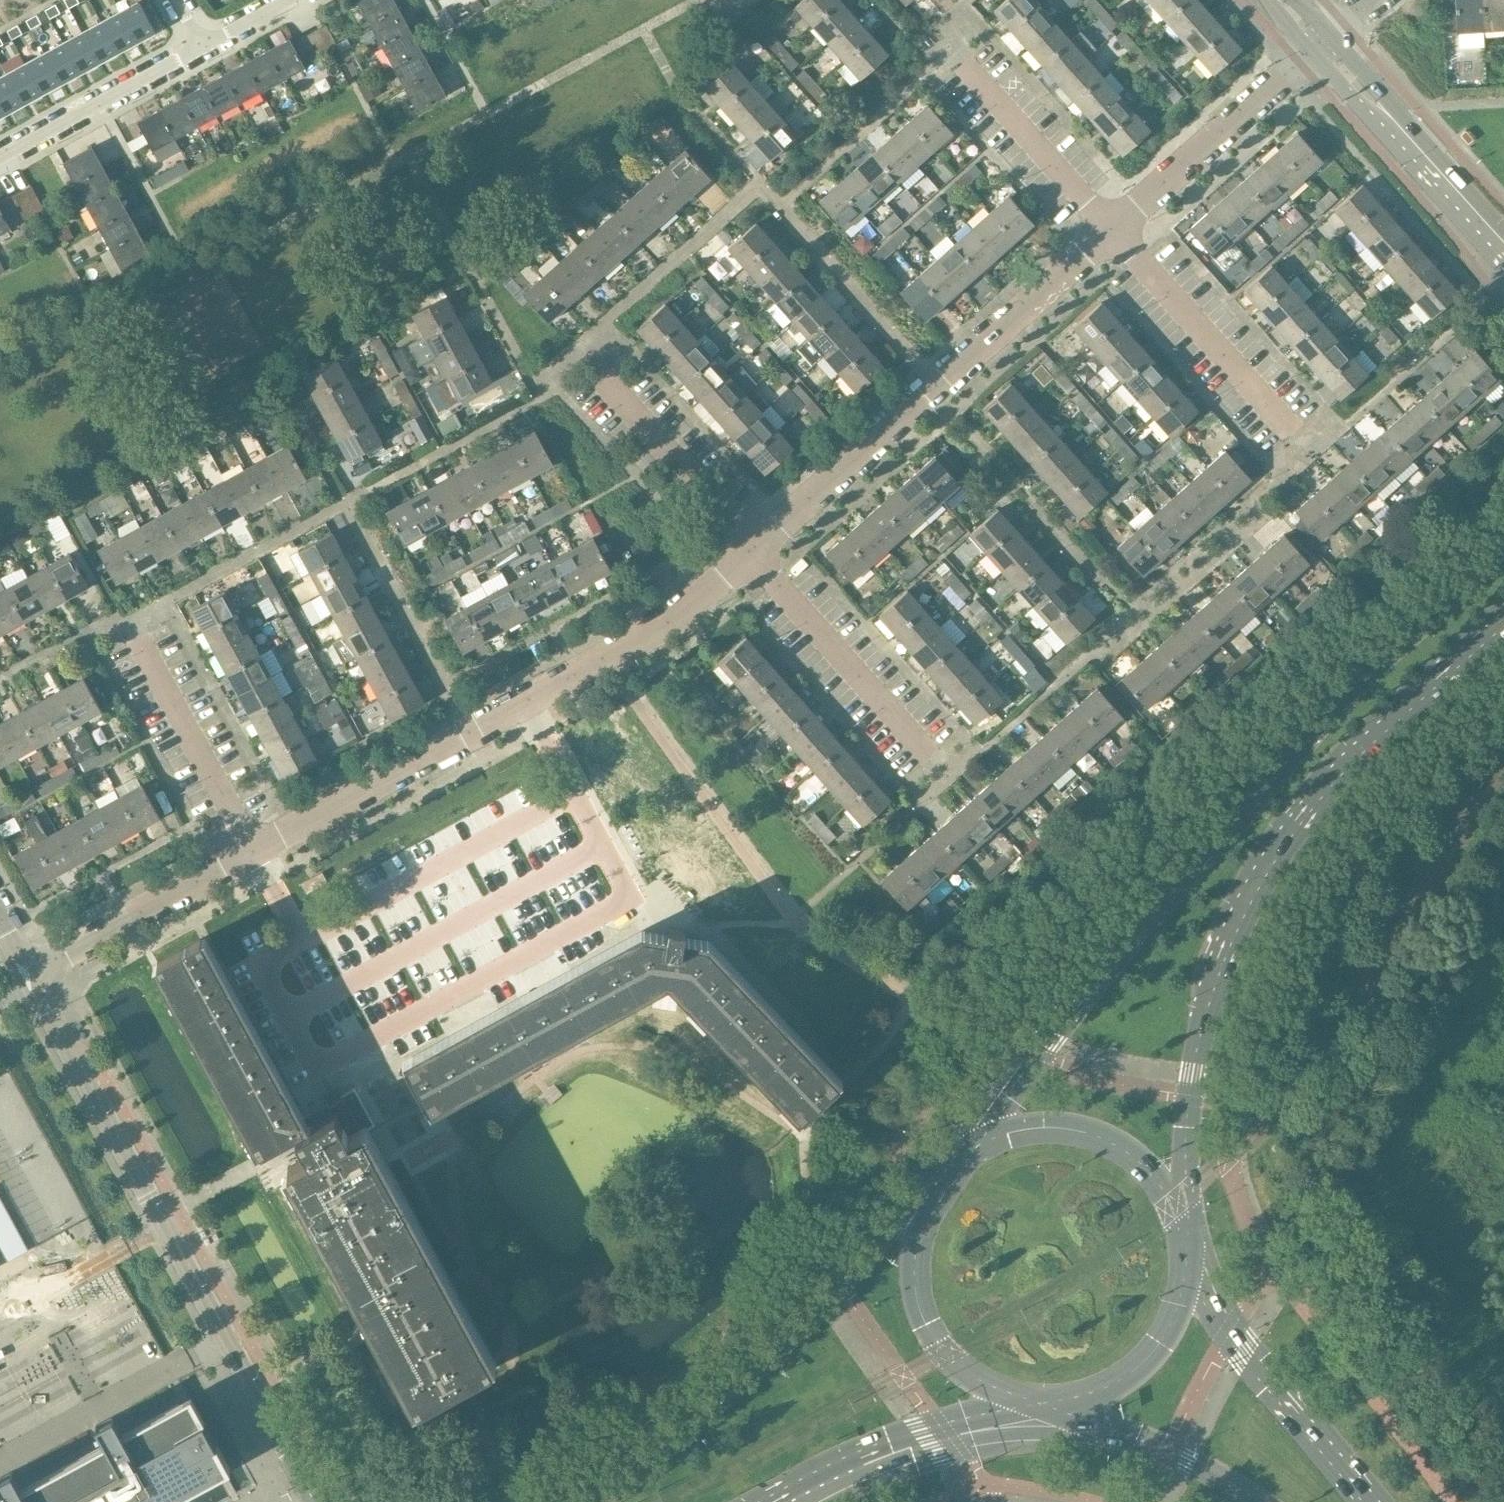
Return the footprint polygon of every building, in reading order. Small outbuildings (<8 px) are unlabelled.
[(68,8),(79,3),(77,0),(64,0),(68,8)] [(358,2),(370,24),(399,9),(394,0),(361,0),(358,2)] [(465,5),(470,15),(484,7),(480,0),(474,0),(465,5)] [(840,0),(803,0),(795,6),(812,25),(840,0)] [(855,18),(840,0),(812,25),(827,43),(855,18)] [(994,11),(1010,29),(1038,4),(1034,0),(1006,0),(994,11)] [(1083,1),(1090,8),(1097,2),(1096,0),(1084,0),(1083,1)] [(1149,2),(1165,19),(1186,0),(1151,0),(1149,2)] [(1165,19),(1181,37),(1209,12),(1198,0),(1186,0),(1165,19)] [(1455,8),(1457,32),(1482,31),(1480,0),(1455,0),(1455,8)] [(1482,31),(1503,29),(1503,0),(1480,0),(1482,31)] [(139,1),(119,12),(136,42),(156,31),(139,1)] [(1104,9),(1097,2),(1090,8),(1097,16),(1104,9)] [(55,4),(45,10),(49,19),(60,13),(55,4)] [(1038,4),(1010,29),(1026,46),(1054,21),(1038,4)] [(1455,8),(1441,8),(1443,32),(1457,32),(1455,8)] [(399,9),(370,24),(382,46),(410,30),(399,9)] [(1104,9),(1097,16),(1103,23),(1111,17),(1104,9)] [(119,12),(101,22),(117,53),(136,42),(119,12)] [(1209,12),(1181,37),(1197,56),(1225,31),(1209,12)] [(36,15),(26,20),(30,29),(41,23),(36,15)] [(1111,17),(1103,23),(1110,31),(1117,24),(1111,17)] [(871,36),(855,18),(827,43),(843,60),(871,36)] [(1054,21),(1026,46),(1042,65),(1070,40),(1054,21)] [(101,22),(82,32),(98,63),(117,53),(101,22)] [(17,25),(7,31),(12,39),(22,34),(17,25)] [(325,25),(314,32),(326,54),(338,48),(325,25)] [(410,30),(382,46),(394,68),(422,52),(410,30)] [(1123,30),(1115,37),(1122,44),(1129,38),(1123,30)] [(1225,31),(1197,56),(1213,74),(1241,49),(1225,31)] [(82,32),(63,43),(79,73),(98,63),(82,32)] [(314,32),(303,37),(315,60),(326,54),(314,32)] [(771,34),(764,41),(771,48),(778,41),(771,34)] [(888,54),(871,36),(843,60),(860,79),(888,54)] [(303,37),(294,42),(292,43),(304,66),(315,60),(303,37)] [(1129,38),(1122,44),(1129,52),(1136,45),(1129,38)] [(289,39),(266,51),(282,80),(305,67),(304,66),(292,43),(289,39)] [(1070,40),(1042,65),(1058,83),(1086,58),(1070,40)] [(785,49),(778,41),(771,48),(777,55),(785,49)] [(63,43),(44,53),(60,84),(79,73),(63,43)] [(1136,45),(1129,52),(1135,59),(1143,53),(1136,45)] [(791,56),(785,49),(777,55),(784,63),(791,56)] [(266,51),(245,63),(261,92),(282,80),(266,51)] [(115,69),(127,63),(120,52),(109,58),(115,69)] [(422,52),(394,68),(405,89),(434,73),(422,52)] [(44,53),(25,63),(42,94),(60,84),(44,53)] [(1149,60),(1143,53),(1135,59),(1142,67),(1149,60)] [(381,94),(365,55),(350,61),(366,100),(381,94)] [(798,64),(791,56),(784,63),(791,70),(798,64)] [(1086,58),(1058,83),(1074,100),(1101,75),(1086,58)] [(25,63),(6,74),(23,105),(42,94),(25,63)] [(245,63),(224,75),(239,103),(261,92),(245,63)] [(732,63),(704,88),(721,106),(749,81),(732,63)] [(1155,66),(1147,73),(1154,80),(1161,74),(1155,66)] [(803,70),(796,76),(803,84),(810,77),(803,70)] [(434,73),(405,89),(417,110),(445,95),(434,73)] [(0,77),(0,108),(4,115),(23,105),(6,74),(0,77)] [(1161,74),(1154,80),(1160,88),(1168,81),(1161,74)] [(224,75),(203,86),(218,115),(239,103),(224,75)] [(1101,75),(1074,100),(1090,119),(1118,94),(1101,75)] [(810,77),(803,84),(809,91),(817,85),(810,77)] [(749,81),(721,106),(736,124),(764,99),(749,81)] [(1168,81),(1160,88),(1167,95),(1175,89),(1168,81)] [(823,92),(817,85),(809,91),(816,99),(823,92)] [(203,86),(181,98),(196,127),(218,115),(203,86)] [(1181,96),(1175,89),(1167,95),(1174,103),(1181,96)] [(830,100),(823,92),(816,99),(823,106),(830,100)] [(1118,94),(1090,119),(1106,137),(1134,112),(1118,94)] [(181,98),(159,110),(175,138),(196,127),(181,98)] [(764,99),(736,124),(752,142),(780,117),(764,99)] [(928,104),(909,121),(934,149),(952,132),(928,104)] [(159,110),(137,122),(142,131),(147,140),(153,150),(175,138),(159,110)] [(1134,112),(1106,137),(1122,155),(1150,130),(1134,112)] [(780,117),(752,142),(769,160),(797,135),(780,117)] [(909,121),(891,137),(916,165),(934,149),(909,121)] [(132,148),(147,140),(142,131),(127,139),(132,148)] [(1297,133),(1278,149),(1303,177),(1322,161),(1297,133)] [(891,137),(873,153),(898,181),(916,165),(891,137)] [(92,147),(63,162),(76,185),(104,170),(92,147)] [(637,147),(630,153),(636,161),(644,154),(637,147)] [(1278,149),(1261,165),(1286,193),(1303,177),(1278,149)] [(710,178),(685,150),(667,166),(692,194),(710,178)] [(630,153),(622,160),(629,167),(636,161),(630,153)] [(873,153),(855,169),(880,197),(898,181),(873,153)] [(622,160),(615,167),(621,174),(629,167),(622,160)] [(981,172),(974,164),(967,171),(974,178),(981,172)] [(1261,165),(1243,181),(1268,209),(1286,193),(1261,165)] [(692,194),(667,166),(649,182),(674,210),(692,194)] [(855,169),(837,185),(862,213),(880,197),(855,169)] [(104,170),(76,185),(88,207),(116,191),(104,170)] [(974,178),(967,171),(960,178),(966,185),(974,178)] [(960,178),(952,184),(959,192),(966,185),(960,178)] [(601,179),(594,185),(601,193),(608,186),(601,179)] [(1243,181),(1225,197),(1250,225),(1268,209),(1243,181)] [(674,210),(649,182),(631,197),(656,226),(674,210)] [(952,184),(945,191),(951,198),(959,192),(952,184)] [(1362,184),(1343,201),(1334,209),(1351,228),(1379,203),(1362,184)] [(594,185),(586,192),(593,199),(601,193),(594,185)] [(837,185),(819,201),(844,229),(862,213),(837,185)] [(31,186),(19,192),(32,215),(43,209),(31,186)] [(116,191),(88,207),(99,228),(128,213),(116,191)] [(1330,191),(1323,198),(1329,205),(1337,199),(1330,191)] [(19,192),(9,198),(21,221),(32,215),(19,192)] [(586,192),(579,199),(585,206),(593,199),(586,192)] [(939,196),(931,203),(938,210),(945,204),(939,196)] [(1033,223),(1008,196),(990,212),(1015,240),(1033,223)] [(656,226),(631,197),(613,214),(638,242),(656,226)] [(1225,197),(1207,213),(1232,241),(1250,225),(1225,197)] [(0,203),(0,210),(10,227),(21,221),(9,198),(0,203)] [(1323,198),(1315,205),(1322,212),(1329,205),(1323,198)] [(938,210),(931,203),(924,210),(930,217),(938,210)] [(1379,203),(1351,228),(1367,246),(1395,221),(1379,203)] [(1308,211),(1314,219),(1322,212),(1315,205),(1308,211)] [(10,228),(10,227),(0,210),(0,234),(10,228)] [(924,210),(916,216),(923,224),(930,217),(924,210)] [(1015,240),(990,212),(972,228),(997,256),(1015,240)] [(128,213),(99,228),(111,250),(140,234),(128,213)] [(1207,213),(1189,229),(1214,257),(1232,241),(1207,213)] [(638,242),(613,214),(595,230),(620,258),(638,242)] [(916,216),(909,223),(915,230),(923,224),(916,216)] [(1302,217),(1294,223),(1301,231),(1308,224),(1302,217)] [(1395,221),(1367,246),(1383,264),(1411,239),(1395,221)] [(772,241),(755,223),(727,248),(744,266),(772,241)] [(1294,223),(1287,230),(1293,238),(1301,231),(1294,223)] [(548,226),(540,233),(547,240),(554,234),(548,226)] [(910,236),(903,228),(895,235),(902,242),(910,236)] [(997,256),(972,228),(954,244),(979,272),(997,256)] [(620,258),(595,230),(577,246),(602,273),(620,258)] [(1287,230),(1279,237),(1286,244),(1293,238),(1287,230)] [(540,233),(533,240),(539,247),(547,240),(540,233)] [(140,234),(111,250),(123,271),(151,255),(140,234)] [(895,235),(888,242),(895,249),(902,242),(895,235)] [(1272,243),(1278,251),(1286,244),(1279,237),(1272,243)] [(1308,238),(1301,245),(1308,252),(1315,246),(1308,238)] [(1411,239),(1383,264),(1398,282),(1427,257),(1411,239)] [(533,240),(525,247),(532,254),(539,247),(533,240)] [(787,259),(772,241),(744,266),(759,284),(787,259)] [(888,242),(880,248),(887,256),(895,249),(888,242)] [(979,272),(954,244),(936,260),(961,288),(979,272)] [(602,273),(577,246),(559,262),(584,290),(602,273)] [(1315,246),(1308,252),(1314,260),(1322,253),(1315,246)] [(880,248),(873,255),(880,262),(887,256),(880,248)] [(1266,249),(1258,255),(1265,263),(1272,256),(1266,249)] [(1328,261),(1322,253),(1314,260),(1321,267),(1328,261)] [(1258,255),(1251,262),(1257,270),(1265,263),(1258,255)] [(1427,257),(1398,282),(1415,300),(1443,275),(1427,257)] [(804,277),(787,259),(759,284),(776,302),(804,277)] [(961,288),(936,260),(918,276),(943,304),(961,288)] [(1328,261),(1321,267),(1328,275),(1335,268),(1328,261)] [(584,290),(559,262),(541,278),(566,306),(584,290)] [(1251,262),(1250,263),(1243,269),(1250,276),(1257,270),(1251,262)] [(1271,265),(1243,290),(1260,309),(1288,284),(1271,265)] [(1443,275),(1415,300),(1431,318),(1459,293),(1443,275)] [(943,304),(918,276),(900,292),(925,320),(943,304)] [(694,283),(701,291),(708,284),(702,277),(694,283)] [(819,295),(804,277),(776,302),(792,320),(819,295)] [(566,306),(541,278),(523,294),(548,322),(566,306)] [(708,284),(701,291),(708,298),(715,292),(708,284)] [(1288,284),(1260,309),(1276,327),(1304,302),(1288,284)] [(722,299),(715,292),(708,298),(714,306),(722,299)] [(836,313),(819,295),(792,320),(808,338),(836,313)] [(445,296),(412,314),(424,336),(457,318),(445,296)] [(722,299),(714,306),(721,313),(728,307),(722,299)] [(1117,321),(1101,302),(1073,327),(1090,346),(1117,321)] [(1304,302),(1276,327),(1292,345),(1320,320),(1304,302)] [(665,304),(637,329),(653,347),(681,323),(665,304)] [(1365,317),(1371,324),(1379,318),(1372,310),(1365,317)] [(734,313),(726,319),(733,327),(740,320),(734,313)] [(852,331),(836,313),(808,338),(824,356),(852,331)] [(457,318),(424,336),(436,357),(468,339),(457,318)] [(1386,325),(1379,318),(1371,324),(1378,332),(1386,325)] [(740,320),(733,327),(740,334),(747,328),(740,320)] [(1320,320),(1292,345),(1307,363),(1335,338),(1320,320)] [(1134,339),(1117,321),(1090,346),(1106,364),(1134,339)] [(681,323),(653,347),(669,365),(697,340),(681,323)] [(1392,333),(1386,325),(1378,332),(1385,339),(1392,333)] [(747,328),(740,334),(746,342),(754,335),(747,328)] [(868,349),(852,331),(824,356),(840,374),(868,349)] [(1399,340),(1392,333),(1385,339),(1392,347),(1399,340)] [(760,343),(754,335),(746,342),(753,349),(760,343)] [(370,342),(375,351),(384,346),(379,338),(370,342)] [(1335,338),(1307,363),(1323,380),(1351,356),(1335,338)] [(468,339),(436,357),(447,378),(480,360),(468,339)] [(1150,357),(1134,339),(1106,364),(1122,382),(1150,357)] [(697,340),(669,365),(685,383),(713,358),(697,340)] [(384,346),(375,351),(380,360),(389,355),(384,346)] [(766,349),(758,355),(765,363),(772,356),(766,349)] [(884,367),(868,349),(840,374),(856,392),(884,367)] [(1475,350),(1457,367),(1482,395),(1500,378),(1475,350)] [(389,355),(380,360),(385,369),(393,364),(389,355)] [(335,356),(302,374),(314,396),(347,378),(335,356)] [(772,356),(765,363),(772,370),(779,363),(772,356)] [(1040,363),(1047,370),(1054,364),(1047,356),(1040,363)] [(1351,356),(1323,380),(1340,399),(1368,374),(1351,356)] [(1166,375),(1150,357),(1122,382),(1138,400),(1166,375)] [(713,358),(685,383),(701,401),(729,376),(713,358)] [(480,360),(447,378),(459,400),(492,382),(480,360)] [(786,371),(779,363),(772,370),(778,378),(786,371)] [(393,364),(385,369),(390,378),(398,373),(393,364)] [(1061,371),(1054,364),(1047,370),(1053,378),(1061,371)] [(1457,367),(1439,383),(1464,411),(1482,395),(1457,367)] [(792,378),(786,371),(778,378),(785,385),(792,378)] [(1067,379),(1061,371),(1053,378),(1060,385),(1067,379)] [(1182,393),(1166,375),(1138,400),(1154,418),(1182,393)] [(729,376),(701,401),(717,419),(745,394),(729,376)] [(347,378),(314,396),(325,417),(358,399),(347,378)] [(1074,386),(1067,379),(1060,385),(1067,393),(1074,386)] [(402,380),(393,384),(398,393),(407,388),(402,380)] [(1010,383),(982,408),(999,427),(1027,402),(1010,383)] [(1439,383),(1421,399),(1445,427),(1464,411),(1439,383)] [(798,384),(790,391),(797,398),(804,392),(798,384)] [(407,388),(398,393),(403,402),(412,397),(407,388)] [(804,392),(797,398),(804,406),(811,399),(804,392)] [(1072,399),(1079,406),(1086,400),(1079,392),(1072,399)] [(1198,411),(1182,393),(1154,418),(1170,436),(1198,411)] [(745,394),(717,419),(733,437),(761,412),(745,394)] [(412,397),(403,402),(408,411),(416,406),(412,397)] [(358,399),(325,417),(337,438),(370,420),(358,399)] [(818,407),(811,399),(804,406),(810,413),(818,407)] [(1421,399),(1403,415),(1427,443),(1445,427),(1421,399)] [(1093,407),(1086,400),(1079,406),(1085,414),(1093,407)] [(1027,402),(999,427),(1015,445),(1043,420),(1027,402)] [(416,406),(408,411),(413,420),(421,415),(416,406)] [(818,407),(810,413),(817,421),(824,414),(818,407)] [(1099,415),(1093,407),(1085,414),(1092,421),(1099,415)] [(761,412),(733,437),(749,455),(777,430),(761,412)] [(260,413),(252,417),(256,426),(265,422),(260,413)] [(1099,415),(1092,421),(1099,429),(1106,422),(1099,415)] [(1403,415),(1385,431),(1409,459),(1427,443),(1403,415)] [(1495,415),(1487,422),(1494,430),(1501,423),(1495,415)] [(252,417),(242,423),(246,432),(256,426),(252,417)] [(370,420),(337,438),(349,460),(381,442),(370,420)] [(1043,420),(1015,445),(1031,463),(1059,438),(1043,420)] [(1487,422),(1480,429),(1487,436),(1494,430),(1487,422)] [(242,423),(233,427),(238,436),(246,432),(242,423)] [(1118,435),(1111,428),(1104,434),(1111,442),(1118,435)] [(1480,429),(1472,436),(1479,443),(1487,436),(1480,429)] [(777,430),(749,455),(765,473),(793,448),(777,430)] [(535,431),(513,443),(531,476),(553,464),(535,431)] [(1385,431),(1367,447),(1392,475),(1409,459),(1385,431)] [(1118,435),(1111,442),(1117,449),(1125,443),(1118,435)] [(1465,442),(1472,450),(1479,443),(1472,436),(1465,442)] [(1059,438),(1031,463),(1047,481),(1075,456),(1059,438)] [(1236,441),(1225,451),(1250,478),(1262,467),(1251,454),(1249,455),(1236,441)] [(513,443),(492,454),(510,487),(531,476),(513,443)] [(1131,450),(1125,443),(1117,449),(1124,457),(1131,450)] [(288,445),(266,458),(284,490),(306,478),(288,445)] [(1168,445),(1161,451),(1167,459),(1175,452),(1168,445)] [(1367,447),(1349,463),(1374,491),(1392,475),(1367,447)] [(197,448),(188,452),(193,461),(202,456),(197,448)] [(1138,458),(1131,450),(1124,457),(1131,464),(1138,458)] [(1250,478),(1225,451),(1225,450),(1207,466),(1232,494),(1250,478)] [(1169,467),(1164,462),(1167,459),(1161,451),(1146,465),(1152,472),(1153,472),(1158,477),(1169,467)] [(188,452),(179,457),(184,466),(193,461),(188,452)] [(492,454),(471,466),(489,499),(510,487),(492,454)] [(934,456),(916,472),(941,500),(959,484),(934,456)] [(1075,456),(1047,481),(1063,499),(1091,474),(1075,456)] [(179,457),(170,462),(175,471),(184,466),(179,457)] [(266,458),(245,469),(263,502),(284,490),(266,458)] [(1349,463),(1331,479),(1356,507),(1374,491),(1349,463)] [(471,466),(450,477),(468,510),(489,499),(471,466)] [(1232,494),(1207,466),(1189,483),(1214,511),(1232,494)] [(1437,467),(1432,472),(1438,479),(1444,474),(1437,467)] [(245,469),(224,481),(242,513),(263,502),(245,469)] [(916,472),(899,488),(923,516),(941,500),(916,472)] [(1438,479),(1432,472),(1426,477),(1433,484),(1438,479)] [(1091,474),(1063,499),(1079,517),(1107,492),(1091,474)] [(450,477),(429,489),(447,522),(468,510),(450,477)] [(1133,477),(1125,483),(1132,491),(1139,484),(1133,477)] [(1433,484),(1426,477),(1421,482),(1427,489),(1433,484)] [(1331,479),(1313,495),(1338,523),(1356,507),(1331,479)] [(224,481),(203,492),(221,525),(242,513),(224,481)] [(1427,489),(1421,482),(1415,487),(1421,494),(1427,489)] [(1125,483),(1118,490),(1124,497),(1132,491),(1125,483)] [(1214,511),(1189,483),(1171,499),(1196,527),(1214,511)] [(899,488),(881,504),(906,532),(923,516),(899,488)] [(429,489),(408,500),(426,533),(447,522),(429,489)] [(1124,497),(1118,490),(1110,497),(1117,504),(1124,497)] [(221,525),(203,492),(182,504),(200,536),(221,525)] [(118,502),(113,494),(99,501),(104,510),(118,502)] [(1338,523),(1313,495),(1295,511),(1302,519),(1315,534),(1320,539),(1338,523)] [(567,499),(558,504),(563,513),(572,508),(567,499)] [(1196,527),(1171,499),(1154,514),(1179,542),(1196,527)] [(386,512),(404,545),(426,533),(408,500),(386,512)] [(99,501),(86,508),(91,517),(104,510),(99,501)] [(182,504),(161,515),(179,548),(200,536),(182,504)] [(558,504),(549,509),(554,517),(563,513),(558,504)] [(881,504),(862,520),(887,548),(906,532),(881,504)] [(549,509),(540,514),(545,522),(554,517),(549,509)] [(1014,528),(997,509),(969,534),(986,553),(1014,528)] [(540,514),(532,518),(536,527),(545,522),(540,514)] [(1179,542),(1154,514),(1136,530),(1161,558),(1179,542)] [(161,515),(140,527),(158,559),(179,548),(161,515)] [(46,519),(37,524),(42,532),(51,528),(46,519)] [(1315,534),(1302,519),(1294,525),(1308,541),(1315,534)] [(862,520),(845,536),(870,564),(887,548),(862,520)] [(525,522),(518,526),(523,535),(529,531),(525,522)] [(37,524),(28,528),(33,537),(42,532),(37,524)] [(957,524),(949,531),(956,539),(963,532),(957,524)] [(518,526),(511,529),(516,538),(523,535),(518,526)] [(140,527),(120,538),(138,571),(158,559),(140,527)] [(28,528),(20,533),(25,542),(33,537),(28,528)] [(1030,546),(1014,528),(986,553),(1002,571),(1030,546)] [(511,529),(507,532),(505,533),(510,542),(516,538),(511,529)] [(1161,558),(1136,530),(1117,547),(1142,575),(1161,558)] [(949,531),(942,537),(942,538),(948,545),(956,539),(949,531)] [(1366,531),(1360,536),(1367,543),(1372,538),(1366,531)] [(20,533),(11,538),(15,547),(25,542),(20,533)] [(331,533),(299,551),(311,573),(344,555),(331,533)] [(505,533),(498,537),(503,545),(510,542),(505,533)] [(537,533),(523,539),(531,554),(544,547),(537,533)] [(1284,534),(1266,550),(1291,578),(1309,562),(1284,534)] [(826,553),(851,581),(870,564),(845,536),(826,553)] [(1367,543),(1360,536),(1354,541),(1361,548),(1367,543)] [(120,538),(98,550),(116,583),(138,571),(120,538)] [(593,538),(571,550),(589,582),(611,571),(593,538)] [(934,545),(941,552),(948,545),(942,538),(934,545)] [(495,539),(488,542),(493,551),(500,547),(495,539)] [(1361,548),(1354,541),(1349,546),(1355,553),(1361,548)] [(488,542),(486,543),(482,546),(486,554),(493,551),(488,542)] [(482,546),(475,549),(480,558),(486,554),(482,546)] [(1046,564),(1030,546),(1002,571),(1018,589),(1046,564)] [(1355,553),(1349,546),(1343,551),(1350,558),(1355,553)] [(475,549),(468,553),(473,562),(480,558),(475,549)] [(571,550),(551,561),(569,594),(589,582),(571,550)] [(1266,550),(1247,567),(1272,595),(1291,578),(1266,550)] [(70,553),(49,565),(67,598),(88,586),(70,553)] [(344,555),(311,573),(322,594),(355,576),(344,555)] [(921,556),(913,563),(920,571),(927,564),(921,556)] [(462,557),(453,562),(457,570),(466,565),(462,557)] [(551,561),(529,573),(547,605),(569,594),(551,561)] [(453,562),(444,566),(449,575),(457,570),(453,562)] [(913,563),(906,570),(912,577),(920,571),(913,563)] [(944,563),(936,570),(943,577),(950,571),(944,563)] [(1062,582),(1046,564),(1018,589),(1034,607),(1062,582)] [(49,565),(28,577),(46,609),(67,598),(49,565)] [(444,566),(435,571),(440,580),(449,575),(444,566)] [(1247,567),(1230,582),(1255,610),(1272,595),(1247,567)] [(898,576),(905,584),(912,577),(906,570),(898,576)] [(426,576),(431,585),(440,580),(435,571),(426,576)] [(950,571),(943,577),(950,585),(957,578),(950,571)] [(258,578),(263,587),(272,582),(267,573),(258,578)] [(529,573),(509,584),(527,617),(547,605),(529,573)] [(355,576),(322,594),(334,615),(367,597),(355,576)] [(28,577),(6,588),(24,621),(46,609),(28,577)] [(957,578),(950,585),(956,592),(964,586),(957,578)] [(272,582),(263,587),(268,596),(277,591),(272,582)] [(1078,600),(1062,582),(1034,607),(1050,624),(1078,600)] [(1230,582),(1212,599),(1236,627),(1255,610),(1230,582)] [(509,584),(488,595),(506,628),(527,617),(509,584)] [(964,586),(956,592),(963,600),(970,593),(964,586)] [(1318,587),(1312,592),(1319,599),(1324,594),(1318,587)] [(0,592),(0,628),(3,633),(24,621),(6,588),(0,592)] [(906,590),(879,615),(895,634),(923,609),(906,590)] [(225,591),(192,609),(204,631),(237,613),(225,591)] [(277,591),(268,596),(273,606),(282,601),(277,591)] [(1319,599),(1312,592),(1306,597),(1313,604),(1319,599)] [(488,595),(466,607),(484,640),(506,628),(488,595)] [(367,597),(334,615),(345,636),(378,618),(367,597)] [(1313,604),(1306,597),(1301,602),(1307,609),(1313,604)] [(968,606),(975,613),(982,607),(976,599),(968,606)] [(1212,599),(1194,615),(1219,643),(1236,627),(1212,599)] [(1094,618),(1078,600),(1050,624),(1066,643),(1094,618)] [(282,601),(273,606),(277,613),(286,609),(282,601)] [(1307,609),(1301,602),(1295,607),(1302,614),(1307,609)] [(466,607),(444,619),(462,652),(484,640),(466,607)] [(989,614),(982,607),(975,613),(982,621),(989,614)] [(923,609),(895,634),(911,652),(939,627),(923,609)] [(237,613),(204,631),(215,652),(248,634),(237,613)] [(996,622),(989,614),(982,621),(988,628),(996,622)] [(290,615),(281,620),(286,629),(295,624),(290,615)] [(1194,615),(1176,630),(1201,658),(1219,643),(1194,615)] [(378,618),(345,636),(357,657),(390,639),(378,618)] [(1002,629),(996,622),(988,628),(995,636),(1002,629)] [(295,624),(286,629),(291,638),(300,633),(295,624)] [(939,627),(911,652),(927,670),(955,645),(939,627)] [(1176,630),(1158,646),(1183,674),(1201,658),(1176,630)] [(300,633),(291,638),(296,647),(305,642),(300,633)] [(248,634),(215,652),(227,673),(260,656),(248,634)] [(1014,643),(1008,635),(1000,642),(1007,649),(1014,643)] [(746,638),(718,662),(734,681),(762,656),(746,638)] [(390,639),(357,657),(368,679),(401,660),(390,639)] [(305,642),(296,647),(300,655),(309,651),(305,642)] [(1014,643),(1007,649),(1014,657),(1021,650),(1014,643)] [(955,645),(927,670),(943,688),(971,663),(955,645)] [(1158,646),(1140,663),(1165,691),(1183,674),(1158,646)] [(1028,658),(1021,650),(1014,657),(1020,664),(1028,658)] [(1246,651),(1240,656),(1247,663),(1252,658),(1246,651)] [(260,656),(227,673),(238,694),(239,694),(271,676),(260,656)] [(762,656),(734,681),(750,699),(778,674),(762,656)] [(1247,663),(1240,656),(1235,661),(1241,668),(1247,663)] [(313,658),(304,662),(309,671),(318,666),(313,658)] [(1034,665),(1028,658),(1020,664),(1027,672),(1034,665)] [(401,660),(368,679),(380,700),(413,682),(401,660)] [(1241,668),(1235,661),(1229,666),(1236,673),(1241,668)] [(971,663),(943,688),(959,706),(987,681),(971,663)] [(1140,663),(1122,679),(1146,707),(1165,691),(1140,663)] [(318,666),(309,671),(313,680),(322,675),(318,666)] [(1236,673),(1229,666),(1223,671),(1230,678),(1236,673)] [(778,674),(750,699),(766,717),(794,692),(778,674)] [(322,675),(313,680),(318,689),(327,684),(322,675)] [(271,676),(239,694),(238,694),(250,715),(283,698),(271,676)] [(83,678),(62,690),(80,722),(101,711),(83,678)] [(1217,679),(1206,687),(1211,693),(1222,685),(1217,679)] [(987,681),(959,706),(975,724),(1003,699),(987,681)] [(413,682),(380,700),(391,720),(424,703),(413,682)] [(327,684),(318,689),(323,697),(332,693),(327,684)] [(1097,688),(1079,704),(1103,732),(1122,716),(1097,688)] [(703,689),(696,695),(701,701),(708,694),(703,689)] [(62,690),(40,701),(58,734),(80,722),(62,690)] [(794,692),(766,717),(782,734),(810,709),(794,692)] [(708,694),(701,701),(706,706),(713,700),(708,694)] [(283,698),(250,715),(261,736),(294,718),(283,698)] [(1192,699),(1186,704),(1193,711),(1199,706),(1192,699)] [(327,705),(332,713),(340,709),(336,700),(327,705)] [(713,700),(706,706),(711,712),(718,705),(713,700)] [(40,701),(20,713),(38,746),(58,734),(40,701)] [(1079,704),(1061,720),(1086,748),(1103,732),(1079,704)] [(1193,711),(1186,704),(1181,709),(1187,716),(1193,711)] [(718,705),(711,712),(716,718),(723,711),(718,705)] [(340,709),(332,713),(337,723),(346,718),(340,709)] [(810,709),(782,734),(798,752),(826,728),(810,709)] [(1187,716),(1181,709),(1175,714),(1182,721),(1187,716)] [(0,723),(0,727),(16,757),(38,746),(20,713),(0,723)] [(1170,719),(1176,726),(1182,721),(1175,714),(1170,719)] [(294,718),(261,736),(273,758),(306,740),(294,718)] [(346,718),(337,723),(342,732),(350,727),(346,718)] [(1061,720),(1043,736),(1068,764),(1086,748),(1061,720)] [(16,757),(0,727),(0,766),(16,757)] [(350,727),(342,732),(346,740),(355,735),(350,727)] [(826,728),(798,752),(814,770),(842,745),(826,728)] [(1043,736),(1025,752),(1050,780),(1068,764),(1043,736)] [(306,740),(273,758),(284,779),(317,761),(306,740)] [(1131,740),(1125,745),(1132,752),(1137,747),(1131,740)] [(751,742),(744,749),(749,754),(756,748),(751,742)] [(114,744),(106,749),(111,758),(119,753),(114,744)] [(842,745),(814,770),(830,788),(858,763),(842,745)] [(1125,745),(1119,750),(1126,757),(1132,752),(1125,745)] [(756,748),(749,754),(754,760),(761,753),(756,748)] [(106,749),(97,754),(102,763),(111,758),(106,749)] [(1126,757),(1119,750),(1114,755),(1120,762),(1126,757)] [(1025,752),(1007,768),(1032,796),(1050,780),(1025,752)] [(97,754),(88,759),(93,767),(102,763),(97,754)] [(1120,762),(1114,755),(1108,760),(1115,767),(1120,762)] [(88,759),(79,764),(84,772),(93,767),(88,759)] [(766,759),(759,766),(764,771),(771,765),(766,759)] [(858,763),(830,788),(846,806),(874,781),(858,763)] [(18,785),(28,780),(20,764),(10,770),(18,785)] [(1064,792),(1082,776),(1071,764),(1054,781),(1064,792)] [(72,767),(64,772),(69,781),(77,776),(72,767)] [(1007,768),(989,784),(1014,812),(1032,796),(1007,768)] [(64,772),(55,777),(60,786),(69,781),(64,772)] [(55,777),(46,782),(51,790),(60,786),(55,777)] [(874,781),(846,806),(862,825),(890,800),(874,781)] [(46,782),(37,787),(42,795),(51,790),(46,782)] [(989,784),(972,800),(996,827),(1014,812),(989,784)] [(142,785),(120,797),(138,830),(160,818),(142,785)] [(1077,788),(1071,793),(1078,800),(1084,796),(1077,788)] [(30,790),(22,795),(27,804),(35,799),(30,790)] [(1071,793),(1066,798),(1072,806),(1078,800),(1071,793)] [(22,795),(13,800),(18,809),(27,804),(22,795)] [(120,797),(99,808),(116,841),(138,830),(120,797)] [(1072,806),(1066,798),(1060,803),(1067,810),(1072,806)] [(13,800),(4,805),(9,814),(18,809),(13,800)] [(972,800),(953,816),(978,844),(996,827),(972,800)] [(1067,810),(1060,803),(1055,808),(1061,815),(1067,810)] [(9,814),(4,805),(0,807),(0,819),(9,814)] [(99,808),(78,820),(96,853),(116,841),(99,808)] [(815,814),(807,821),(812,826),(820,820),(815,814)] [(953,816),(935,832),(960,860),(978,844),(953,816)] [(78,820),(57,831),(75,864),(96,853),(78,820)] [(825,825),(817,832),(822,837),(830,831),(825,825)] [(57,831),(36,843),(54,876),(75,864),(57,831)] [(830,831),(822,837),(827,843),(835,836),(830,831)] [(935,832),(918,848),(942,876),(960,860),(935,832)] [(36,843),(14,854),(32,887),(54,876),(36,843)] [(918,848),(899,864),(924,892),(942,876),(918,848)] [(1005,852),(1000,857),(1006,864),(1012,859),(1005,852)] [(1001,869),(994,862),(989,867),(995,874),(1001,869)] [(906,908),(924,892),(899,864),(881,880),(906,908)] [(995,874),(989,867),(983,872),(990,879),(995,874)] [(309,879),(302,883),(307,892),(326,882),(322,872),(314,877),(309,879)] [(952,900),(946,905),(953,912),(958,907),(952,900)] [(941,910),(940,910),(935,915),(941,922),(947,917),(941,910)] [(941,922),(935,915),(929,920),(936,927),(941,922)] [(642,936),(404,1066),(428,1109),(665,979),(672,980),(680,989),(711,1021),(803,1117),(838,1083),(707,946),(683,942),(683,941),(685,929),(668,926),(666,938),(666,939),(642,936)] [(200,939),(157,963),(248,1128),(261,1153),(296,1133),(309,1156),(288,1167),(379,1335),(383,1341),(418,1405),(445,1390),(457,1383),(491,1365),(364,1133),(360,1125),(369,1120),(353,1091),(341,1098),(336,1089),(324,1096),(329,1104),(299,1120),(200,939)] [(28,1249),(0,1195),(0,1244),(8,1259),(28,1249)] [(217,1474),(230,1467),(217,1443),(215,1444),(203,1420),(205,1419),(192,1396),(178,1403),(123,1434),(113,1415),(95,1425),(105,1443),(22,1489),(12,1471),(0,1477),(0,1490),(4,1498),(0,1501),(165,1501),(217,1474)]
